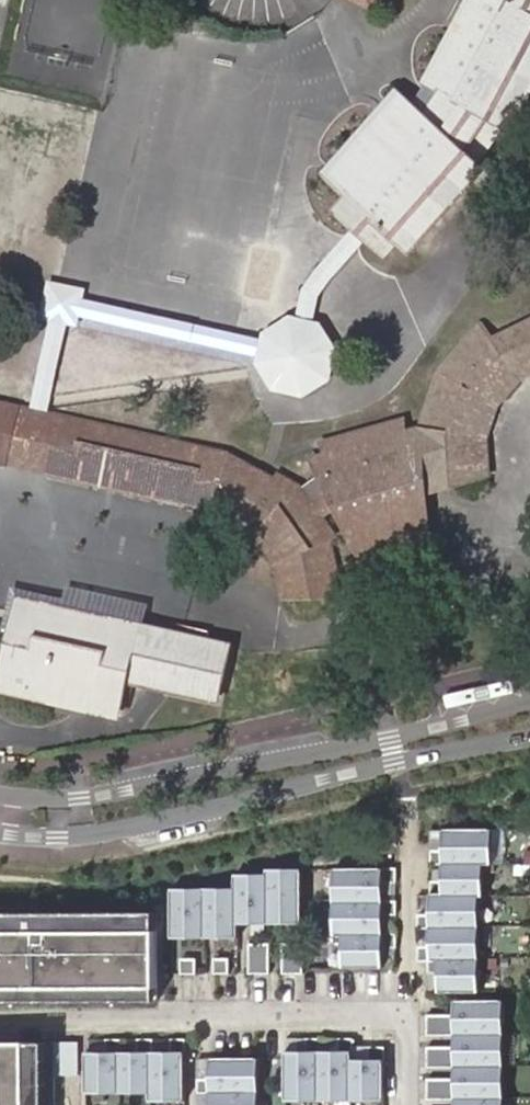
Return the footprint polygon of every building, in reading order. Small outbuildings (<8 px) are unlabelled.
[(372,240),(388,255),(400,241),(412,253),(490,174),(485,168),(513,126),(521,130),(529,112),(529,0),(480,0),(434,85),(439,87),(452,94),(438,118),(427,108),(414,95),(334,177),(357,202),(346,214),(364,232),(372,240)] [(452,94),(439,87),(427,108),(438,118),(452,94)] [(317,297),(372,240),(364,232),(307,288),(301,320),(311,322),(317,297)] [(51,321),(31,410),(43,412),(62,324),(72,326),(74,315),(260,354),(262,344),(76,305),(79,293),(46,286),(39,319),(51,321)] [(320,324),(311,322),(301,320),(291,318),(264,336),(262,344),(260,354),(258,363),(272,390),(304,396),(329,380),(334,352),(320,324)] [(249,525),(258,529),(264,538),(280,561),(286,597),(336,598),(333,583),(342,583),(338,549),(349,541),(332,519),(345,509),(372,565),(439,551),(439,494),(499,480),(498,463),(499,442),(514,417),(529,399),(529,395),(504,355),(494,338),(451,380),(430,433),(321,459),(341,501),(327,511),(310,489),(309,489),(286,477),(284,480),(249,525)] [(529,395),(529,342),(504,355),(529,395)] [(7,463),(19,407),(0,403),(0,462),(7,463)] [(19,407),(7,463),(47,472),(59,416),(43,412),(31,410),(19,407)] [(59,416),(47,472),(216,510),(229,455),(59,416)] [(216,510),(249,525),(284,480),(229,455),(216,510)] [(1,687),(120,713),(128,680),(219,701),(232,646),(20,594),(1,687)] [(503,638),(470,635),(466,678),(498,681),(503,638)] [(487,867),(488,831),(440,831),(440,852),(426,852),(426,865),(434,866),(439,866),(439,864),(479,865),(479,867),(487,867)] [(479,898),(479,867),(479,865),(439,864),(439,866),(434,866),(434,883),(426,882),(426,896),(475,896),(475,898),(479,898)] [(377,902),(377,883),(390,883),(390,869),(329,869),(329,903),(377,903),(377,902)] [(297,924),(297,870),(263,870),(263,875),(263,923),(297,924)] [(263,923),(263,875),(231,875),(231,889),(231,923),(233,923),(263,923)] [(199,937),(200,888),(166,888),(166,937),(199,937)] [(233,937),(233,923),(231,923),(231,889),(200,888),(199,937),(233,937)] [(475,928),(475,898),(475,896),(426,896),(426,915),(413,915),(413,929),(426,929),(426,928),(475,928)] [(329,903),(329,935),(337,935),(377,935),(377,934),(377,915),(390,916),(390,902),(377,902),(377,903),(329,903)] [(152,1000),(152,911),(0,911),(0,1000),(152,1000)] [(474,960),(475,928),(426,928),(426,929),(426,948),(413,948),(413,962),(424,962),(424,960),(474,960)] [(337,968),(377,969),(377,947),(388,947),(388,934),(377,934),(377,935),(337,935),(337,968)] [(263,975),(263,945),(244,945),(244,975),(263,975)] [(297,975),(297,945),(276,945),(276,975),(297,975)] [(474,994),(474,960),(424,960),(424,962),(423,975),(431,975),(431,994),(474,994)] [(499,1035),(499,1002),(452,1002),(452,1016),(424,1015),(424,1036),(448,1036),(448,1035),(452,1035),(499,1035)] [(499,1067),(499,1035),(452,1035),(452,1048),(424,1048),(424,1068),(448,1068),(448,1067),(451,1067),(499,1067)] [(114,1091),(114,1052),(115,1052),(115,1038),(101,1038),(101,1051),(80,1051),(80,1091),(114,1091)] [(145,1052),(145,1050),(147,1050),(147,1038),(133,1038),(133,1052),(115,1052),(114,1052),(114,1091),(143,1091),(145,1091),(145,1052)] [(179,1099),(179,1038),(166,1038),(166,1052),(145,1052),(145,1091),(143,1091),(143,1099),(179,1099)] [(312,1052),(312,1050),(313,1050),(313,1038),(299,1038),(299,1052),(278,1052),(278,1100),(312,1100),(312,1052)] [(344,1055),(344,1051),(346,1051),(346,1038),(332,1038),(332,1052),(312,1052),(312,1100),(344,1100),(344,1055)] [(39,1040),(31,1039),(0,1039),(0,1104),(39,1104),(39,1040)] [(73,1040),(48,1039),(48,1079),(72,1079),(73,1040)] [(377,1100),(377,1047),(364,1047),(364,1055),(344,1055),(344,1100),(377,1100)] [(252,1091),(252,1058),(205,1058),(205,1079),(191,1079),(191,1093),(205,1093),(205,1091),(252,1091)] [(499,1099),(499,1067),(451,1067),(451,1080),(424,1080),(423,1100),(448,1100),(448,1098),(451,1098),(499,1099)] [(252,1091),(205,1091),(205,1093),(205,1104),(252,1104),(252,1091)]
